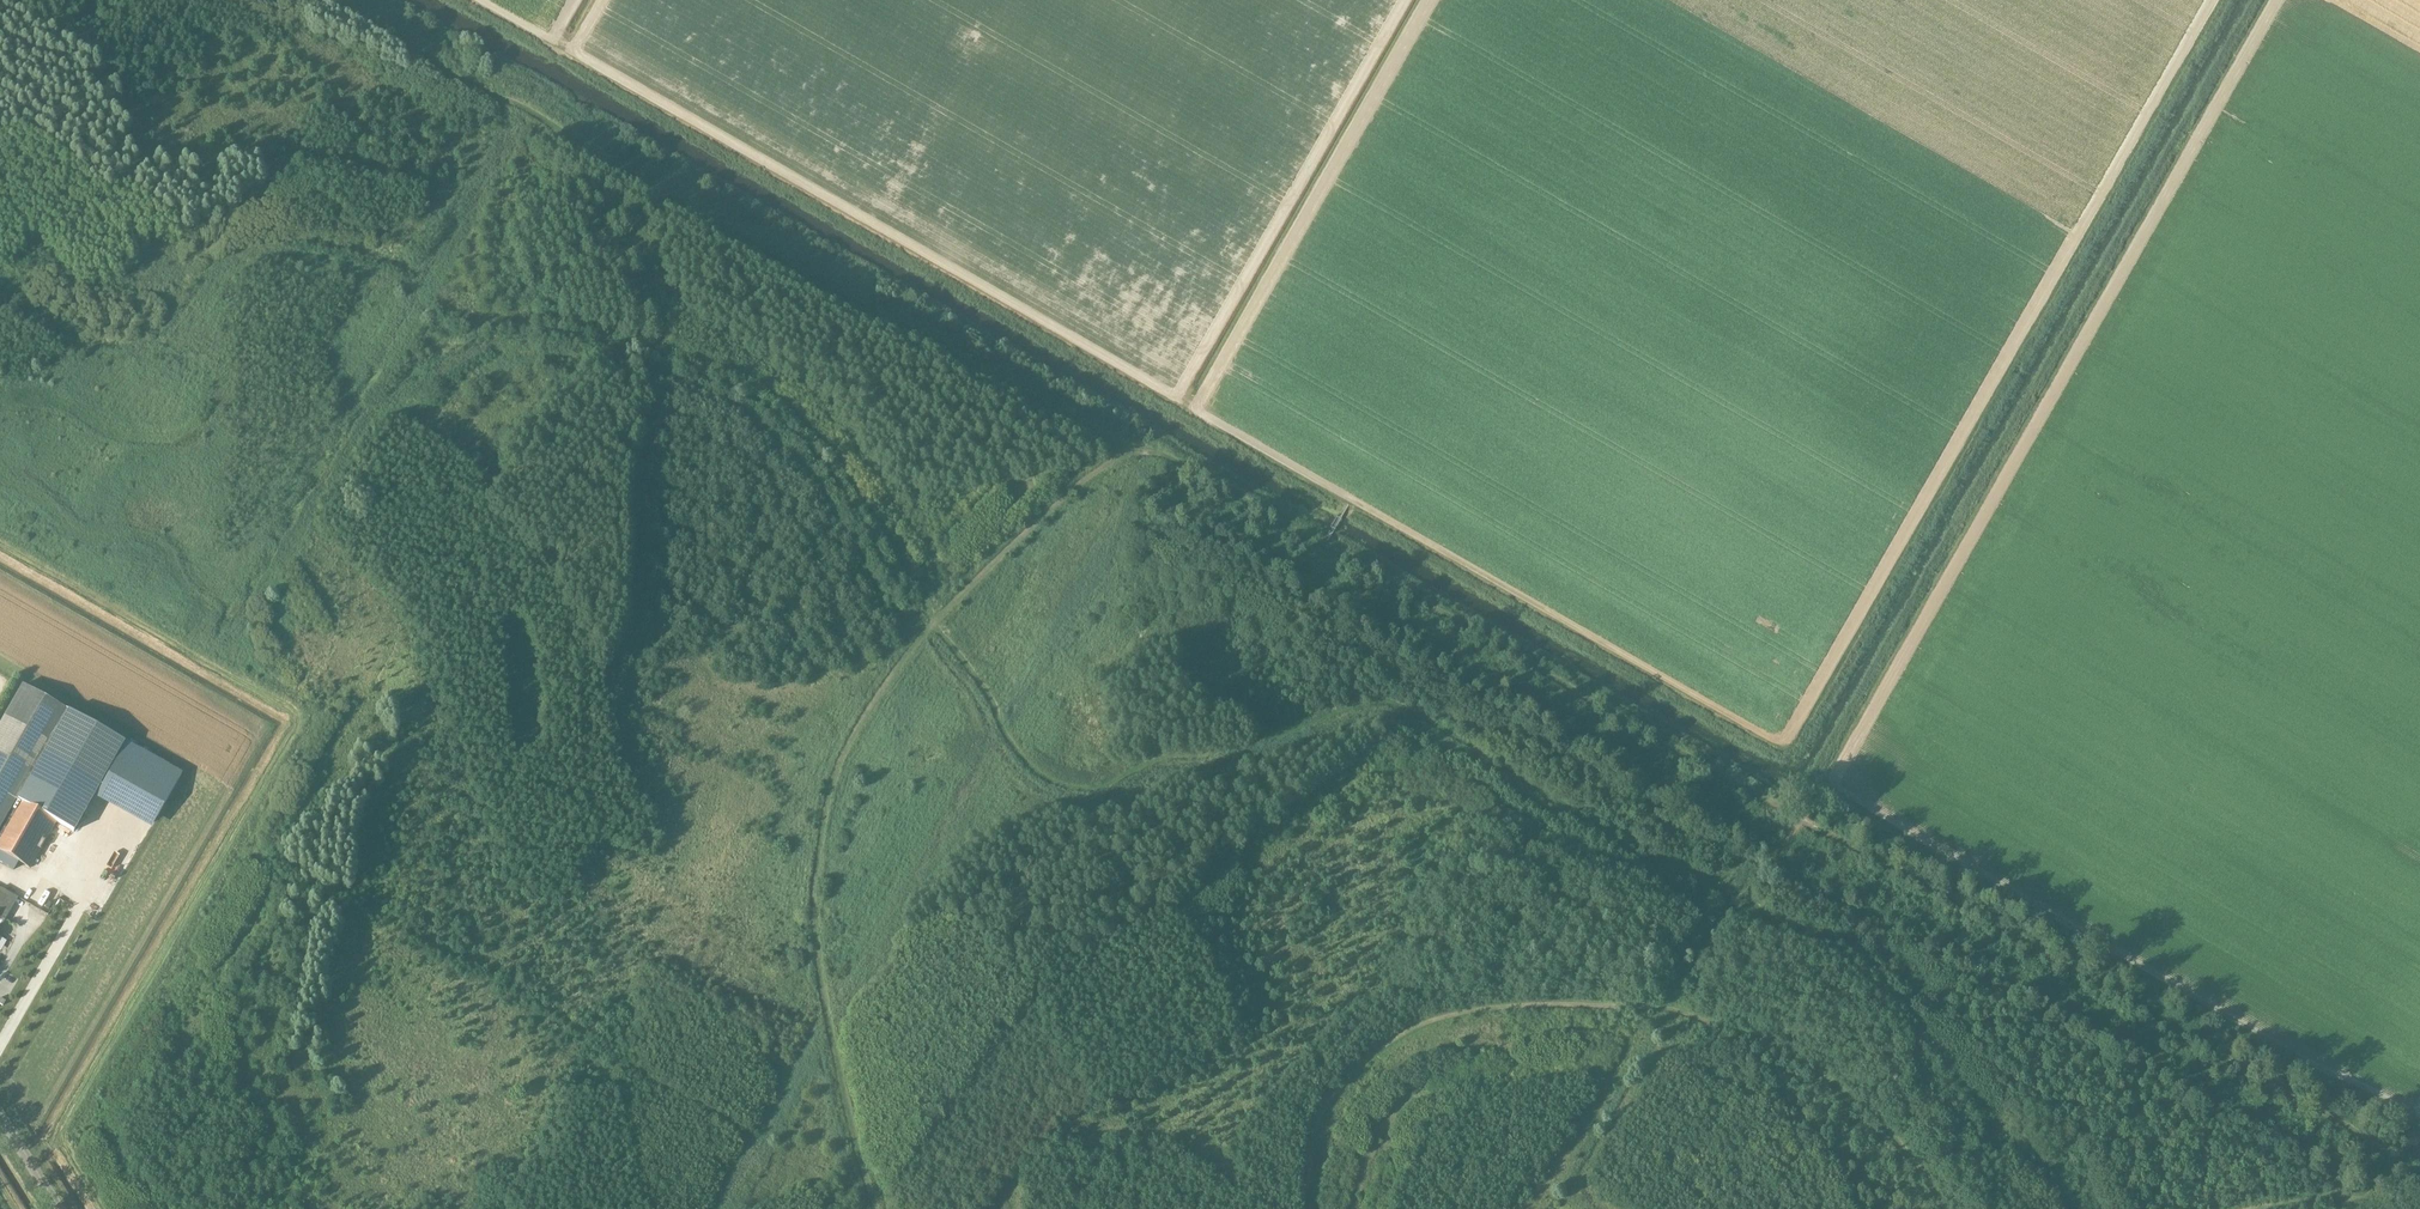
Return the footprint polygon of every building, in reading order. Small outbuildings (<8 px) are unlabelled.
[(93,797),(124,743),(23,685),(0,725),(0,851),(29,868),(75,787),(93,797)] [(130,771),(140,756),(134,751),(124,767),(130,771)] [(181,776),(146,756),(122,799),(156,818),(181,776)] [(13,900),(0,892),(0,919),(1,918),(3,919),(13,900)]
